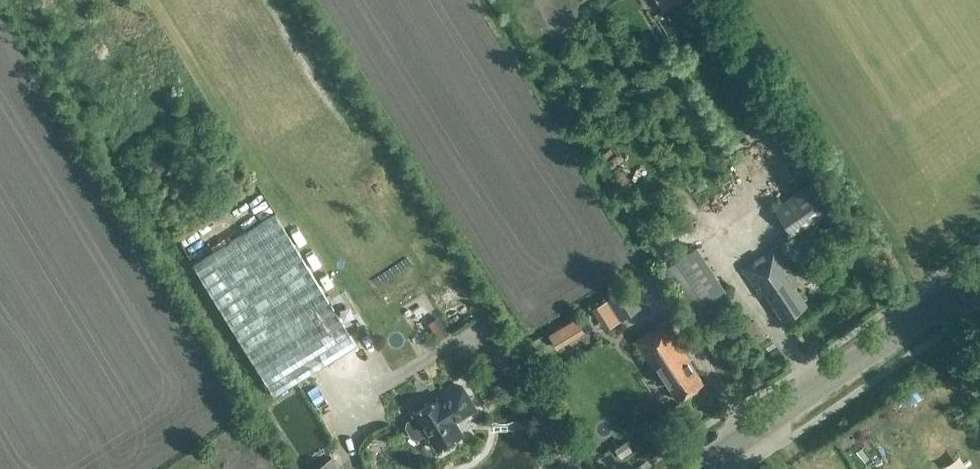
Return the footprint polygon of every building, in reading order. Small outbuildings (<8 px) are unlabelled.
[(795,179),(805,173),(798,162),(788,168),(795,179)] [(794,240),(804,233),(838,210),(817,179),(773,208),(794,240)] [(192,267),(273,397),(355,346),(274,216),(192,267)] [(798,283),(775,248),(743,268),(760,295),(765,292),(783,320),(806,304),(794,286),(798,283)] [(660,270),(688,313),(711,298),(683,256),(660,270)] [(801,271),(806,279),(815,273),(810,265),(801,271)] [(619,319),(640,307),(628,286),(607,299),(619,319)] [(687,318),(696,333),(721,317),(711,302),(687,318)] [(638,326),(630,315),(620,322),(627,333),(638,326)] [(594,340),(611,330),(602,316),(585,326),(594,340)] [(678,400),(703,383),(688,361),(692,359),(666,320),(635,341),(653,369),(656,367),(678,400)] [(439,340),(450,333),(443,323),(432,330),(439,340)] [(548,344),(562,367),(593,348),(579,325),(548,344)] [(443,448),(448,445),(449,442),(462,434),(454,421),(476,408),(462,386),(441,399),(440,397),(413,414),(427,437),(429,436),(437,449),(440,447),(443,448)] [(332,457),(313,468),(339,468),(332,457)]
